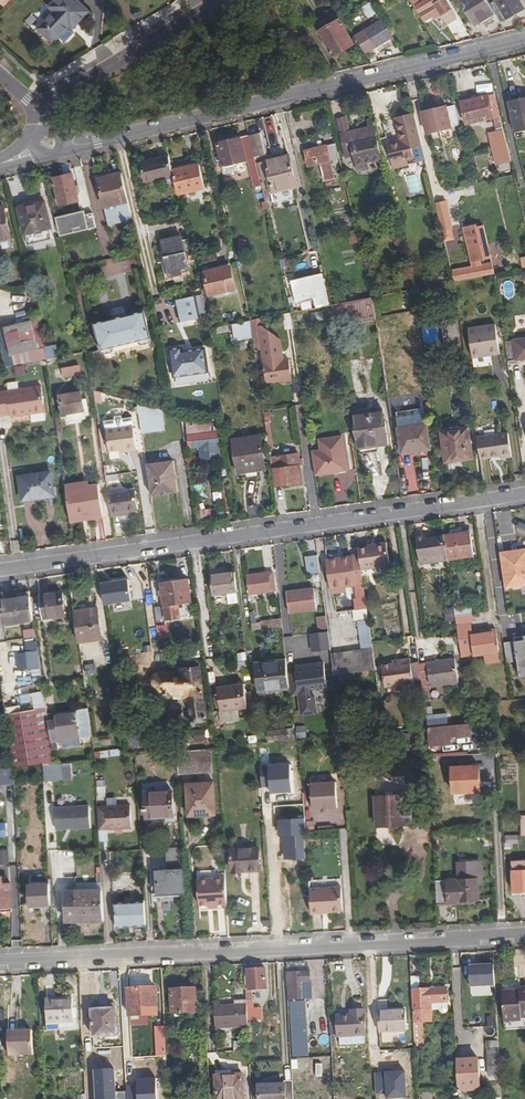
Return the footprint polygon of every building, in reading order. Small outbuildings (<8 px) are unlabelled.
[(74,26),(87,12),(75,0),(54,0),(48,6),(55,12),(38,29),(49,41),(66,24),(69,21),(74,26)] [(450,9),(445,0),(431,0),(433,2),(418,11),(423,19),(438,11),(441,15),(450,9)] [(495,12),(490,3),(488,0),(458,0),(473,25),(495,12)] [(500,21),(524,8),(519,0),(494,0),(490,3),(495,12),(500,21)] [(372,3),(364,6),(368,19),(377,16),(372,3)] [(450,9),(441,15),(447,25),(456,19),(450,9)] [(382,20),(354,37),(365,55),(392,38),(382,20)] [(69,21),(66,24),(71,29),(74,26),(69,21)] [(353,44),(339,21),(320,32),(334,55),(353,44)] [(466,124),(499,116),(494,95),(488,97),(487,95),(460,102),(466,124)] [(426,134),(428,133),(450,128),(449,123),(457,121),(453,104),(422,112),(421,112),(426,134)] [(524,137),(524,106),(510,110),(517,139),(524,137)] [(406,161),(423,157),(412,114),(394,119),(399,141),(387,144),(392,169),(406,165),(406,161)] [(352,151),(355,160),(366,157),(380,154),(374,128),(347,134),(344,120),(336,122),(343,153),(352,151)] [(499,165),(510,162),(502,133),(490,136),(492,144),(494,143),(499,165)] [(251,136),(256,156),(265,154),(260,134),(251,136)] [(255,188),(260,186),(249,136),(217,144),(222,166),(232,164),(234,172),(244,170),(243,162),(248,161),(255,188)] [(330,161),(339,158),(335,143),(304,150),(308,165),(320,163),(324,181),(334,179),(330,161)] [(262,181),(267,180),(270,179),(273,193),(296,188),(289,156),(258,163),(262,181)] [(170,167),(168,157),(139,164),(144,182),(172,176),(171,171),(170,167)] [(368,164),(366,157),(355,160),(356,167),(368,164)] [(170,167),(171,171),(197,165),(196,161),(170,167)] [(203,188),(197,165),(171,171),(172,176),(177,195),(203,188)] [(134,224),(122,173),(98,179),(109,225),(124,222),(125,226),(134,224)] [(59,205),(80,200),(74,174),(53,179),(59,205)] [(418,174),(406,177),(410,195),(422,192),(418,174)] [(51,229),(44,202),(35,204),(34,200),(17,204),(24,235),(51,229)] [(440,232),(451,229),(444,202),(434,204),(440,232)] [(9,239),(2,207),(0,208),(0,241),(9,239)] [(87,212),(58,216),(61,235),(90,232),(87,212)] [(472,268),(450,272),(453,283),(494,275),(491,264),(483,227),(477,229),(477,227),(464,229),(472,268)] [(180,274),(179,269),(186,267),(179,237),(163,241),(166,256),(163,257),(167,277),(180,274)] [(239,248),(247,249),(248,239),(240,238),(239,248)] [(9,239),(0,241),(0,250),(11,247),(9,239)] [(501,274),(524,269),(524,258),(498,263),(501,274)] [(202,270),(203,274),(228,268),(227,264),(202,270)] [(99,275),(108,273),(106,265),(97,268),(99,275)] [(228,268),(203,274),(209,296),(233,290),(228,268)] [(296,305),(326,297),(321,274),(290,282),(296,305)] [(412,290),(415,306),(422,304),(420,289),(412,290)] [(173,301),(177,319),(182,318),(183,322),(197,319),(192,296),(173,301)] [(336,325),(378,315),(374,297),(332,306),(336,325)] [(100,353),(103,355),(111,353),(113,350),(112,345),(136,340),(137,344),(141,346),(148,345),(151,341),(145,313),(125,317),(124,314),(112,317),(112,320),(93,324),(100,353)] [(11,368),(9,356),(36,349),(30,321),(2,328),(5,339),(0,340),(0,346),(5,369),(11,368)] [(447,347),(458,345),(454,322),(444,323),(447,347)] [(467,329),(471,359),(498,354),(494,325),(467,329)] [(258,327),(265,381),(277,380),(279,384),(290,383),(292,381),(289,360),(282,361),(276,356),(281,351),(280,342),(268,331),(267,326),(258,327)] [(504,343),(507,362),(524,359),(524,339),(504,343)] [(49,348),(51,358),(72,353),(70,344),(49,348)] [(207,371),(202,349),(187,352),(186,347),(167,351),(173,378),(207,371)] [(62,368),(63,377),(82,375),(81,366),(62,368)] [(31,415),(30,411),(44,410),(41,387),(0,393),(0,416),(11,415),(11,417),(31,415)] [(60,394),(61,402),(64,401),(66,411),(84,409),(81,391),(60,394)] [(136,403),(141,436),(164,433),(160,409),(136,403)] [(384,414),(367,417),(368,422),(355,425),(358,447),(374,445),(375,451),(388,449),(384,414)] [(354,419),(355,425),(368,422),(367,417),(354,419)] [(106,424),(106,433),(134,429),(132,420),(106,424)] [(217,441),(214,423),(207,421),(194,423),(195,426),(185,428),(188,445),(199,444),(200,447),(211,445),(210,442),(217,441)] [(429,450),(426,426),(399,431),(402,455),(429,450)] [(109,453),(119,452),(125,451),(125,454),(137,453),(134,429),(106,433),(109,453)] [(510,454),(507,436),(506,432),(476,438),(479,459),(500,455),(510,454)] [(474,466),(470,434),(442,438),(446,467),(457,466),(457,468),(474,466)] [(232,439),(236,472),(246,471),(247,477),(264,475),(258,436),(232,439)] [(359,453),(375,451),(374,445),(358,447),(359,453)] [(321,457),(320,449),(313,447),(310,447),(312,458),(321,457)] [(302,481),(299,464),(298,459),(298,453),(269,456),(273,485),(302,481)] [(171,474),(174,473),(172,461),(145,464),(149,495),(176,491),(175,478),(171,478),(171,474)] [(414,461),(405,462),(407,487),(416,486),(414,461)] [(50,472),(19,477),(22,499),(52,495),(50,472)] [(64,483),(65,489),(88,486),(87,480),(64,483)] [(65,489),(69,517),(87,514),(87,518),(102,515),(98,484),(88,486),(65,489)] [(119,508),(128,508),(136,506),(134,490),(125,491),(117,492),(117,489),(107,490),(110,515),(120,513),(119,508)] [(469,532),(443,536),(446,557),(472,554),(469,532)] [(446,557),(443,536),(425,539),(424,536),(415,538),(419,565),(447,561),(446,557)] [(386,541),(372,543),(373,546),(367,546),(357,548),(358,553),(360,568),(389,564),(386,541)] [(506,585),(524,583),(524,549),(502,552),(506,585)] [(358,553),(326,558),(330,585),(331,590),(345,588),(345,584),(363,581),(362,577),(360,568),(358,553)] [(316,554),(304,555),(307,573),(319,571),(316,554)] [(239,602),(234,571),(209,574),(213,594),(228,591),(230,603),(239,602)] [(249,591),(274,588),(273,581),(268,582),(267,572),(247,574),(249,591)] [(160,582),(162,595),(165,619),(180,617),(178,603),(191,601),(187,578),(160,582)] [(128,587),(131,609),(144,608),(142,599),(145,599),(143,585),(128,587)] [(288,611),(316,607),(313,588),(286,592),(288,611)] [(64,590),(39,593),(42,618),(64,615),(63,603),(65,603),(64,590)] [(33,623),(29,595),(14,597),(15,602),(0,603),(3,627),(33,623)] [(410,596),(412,609),(418,609),(416,595),(410,596)] [(97,602),(73,605),(78,641),(102,638),(97,602)] [(189,602),(178,603),(180,617),(191,615),(189,602)] [(473,606),(454,608),(454,615),(469,613),(474,612),(473,606)] [(469,613),(454,615),(458,636),(460,656),(501,653),(498,629),(477,632),(478,636),(474,637),(469,613)] [(327,627),(325,614),(317,615),(319,628),(327,627)] [(282,617),(260,620),(261,629),(282,626),(282,617)] [(371,641),(368,618),(356,619),(361,649),(372,648),(371,641)] [(260,620),(250,621),(252,630),(261,629),(260,620)] [(311,650),(331,649),(329,630),(310,632),(311,650)] [(507,661),(519,660),(520,675),(524,675),(524,636),(506,637),(507,661)] [(37,668),(36,642),(23,642),(23,652),(15,652),(16,669),(37,668)] [(245,644),(233,646),(234,654),(246,652),(245,644)] [(372,648),(361,649),(331,653),(334,674),(375,668),(372,648)] [(398,661),(391,662),(381,663),(384,685),(412,681),(412,679),(410,662),(410,657),(398,659),(398,661)] [(454,658),(418,664),(420,678),(420,683),(428,682),(428,686),(457,682),(454,658)] [(290,686),(286,659),(259,662),(263,689),(290,686)] [(412,679),(420,678),(418,664),(418,661),(410,662),(412,679)] [(169,697),(171,697),(172,695),(173,692),(183,692),(187,698),(190,721),(193,722),(195,721),(206,719),(206,718),(208,717),(200,664),(177,668),(177,671),(165,669),(161,669),(155,671),(152,674),(151,676),(150,678),(150,679),(152,682),(157,688),(160,686),(161,687),(162,688),(163,694),(163,695),(164,697),(165,697),(168,698),(169,697)] [(242,668),(217,671),(217,678),(214,678),(216,694),(219,694),(220,704),(232,703),(231,692),(244,691),(242,668)] [(33,710),(30,692),(29,688),(1,692),(4,714),(7,714),(33,710)] [(51,750),(47,721),(46,712),(42,690),(30,692),(33,710),(7,714),(14,766),(42,762),(42,765),(44,764),(53,763),(51,750)] [(87,707),(75,709),(75,712),(53,715),(54,720),(47,721),(51,750),(57,749),(56,740),(91,736),(87,707)] [(75,709),(46,712),(47,721),(54,720),(53,715),(75,712),(75,709)] [(446,714),(425,716),(427,726),(447,724),(446,714)] [(447,724),(427,726),(428,745),(452,742),(451,735),(470,733),(470,721),(447,724)] [(296,737),(295,727),(268,730),(269,739),(296,737)] [(139,730),(135,734),(144,742),(148,738),(139,730)] [(144,742),(135,734),(131,738),(139,746),(144,742)] [(213,770),(212,747),(178,751),(179,773),(213,770)] [(64,762),(65,779),(79,779),(79,761),(64,762)] [(44,764),(44,780),(65,779),(64,762),(53,763),(44,764)] [(451,766),(453,790),(474,789),(474,780),(479,780),(479,765),(451,766)] [(14,768),(0,768),(0,785),(15,784),(14,768)] [(337,781),(312,783),(314,809),(338,807),(337,781)] [(188,783),(189,812),(215,812),(213,782),(188,783)] [(145,793),(147,817),(174,816),(172,791),(145,793)] [(375,796),(376,825),(412,824),(411,794),(375,796)] [(117,827),(122,827),(131,827),(130,804),(97,806),(98,828),(117,827)] [(279,829),(306,828),(306,817),(279,819),(279,829)] [(65,827),(66,839),(84,838),(83,826),(65,827)] [(306,828),(279,829),(280,835),(284,835),(285,857),(304,856),(304,833),(306,833),(306,831),(306,828)] [(507,845),(520,843),(519,834),(506,835),(507,845)] [(10,864),(9,844),(0,844),(0,864),(10,864)] [(258,845),(230,847),(231,869),(259,867),(258,845)] [(158,895),(188,894),(187,866),(182,866),(181,846),(167,847),(168,868),(157,868),(158,895)] [(455,879),(435,880),(436,905),(458,903),(458,901),(475,899),(474,877),(477,877),(476,860),(454,862),(455,879)] [(511,861),(513,892),(524,891),(524,860),(511,861)] [(226,903),(225,876),(196,879),(198,905),(207,905),(207,907),(218,907),(218,904),(226,903)] [(10,907),(10,883),(1,884),(1,877),(0,877),(0,907),(10,907)] [(49,888),(49,885),(28,885),(29,907),(50,906),(49,888)] [(341,886),(309,889),(310,913),(322,912),(322,909),(328,909),(342,909),(341,886)] [(103,920),(102,890),(64,893),(65,922),(103,920)] [(116,927),(127,927),(127,924),(134,924),(134,926),(146,926),(145,900),(115,902),(116,927)] [(275,928),(282,928),(281,914),(274,914),(275,928)] [(482,986),(499,985),(498,963),(470,964),(471,996),(483,995),(482,986)] [(277,988),(276,968),(247,970),(248,989),(277,988)] [(303,972),(285,973),(286,1000),(301,999),(301,983),(309,982),(309,977),(303,977),(303,972)] [(518,990),(518,987),(518,981),(501,982),(502,991),(518,990)] [(309,999),(309,982),(301,983),(301,999),(309,999)] [(502,991),(503,1021),(521,1020),(521,1017),(524,1017),(524,987),(518,987),(518,990),(502,991)] [(128,989),(129,1016),(155,1015),(154,988),(128,989)] [(430,1003),(447,1002),(446,988),(411,990),(414,1046),(424,1045),(423,1021),(430,1021),(430,1010),(430,1003)] [(170,989),(170,1012),(195,1011),(194,989),(170,989)] [(247,989),(247,999),(258,999),(258,990),(247,989)] [(68,1029),(68,1023),(78,1023),(77,998),(46,999),(47,1030),(68,1029)] [(229,1025),(240,1025),(246,1025),(245,1000),(234,1001),(234,1005),(214,1006),(216,1031),(229,1031),(229,1025)] [(6,1002),(7,1022),(25,1022),(25,1025),(31,1025),(30,1020),(29,1020),(28,1002),(6,1002)] [(447,1010),(447,1002),(430,1003),(430,1010),(439,1010),(442,1013),(445,1013),(447,1010)] [(91,1034),(115,1034),(114,1008),(90,1009),(91,1034)] [(337,1037),(364,1036),(364,1010),(351,1010),(351,1017),(336,1017),(337,1037)] [(405,1010),(377,1011),(378,1031),(406,1030),(405,1010)] [(295,1012),(287,1012),(289,1054),(304,1053),(302,1012),(295,1012)] [(487,1016),(488,1026),(496,1025),(496,1016),(487,1016)] [(164,1048),(163,1027),(154,1027),(155,1048),(164,1048)] [(30,1030),(7,1032),(9,1056),(32,1054),(30,1030)] [(365,1044),(364,1036),(337,1037),(337,1045),(365,1044)] [(124,1067),(123,1048),(107,1049),(108,1067),(124,1067)] [(487,1075),(499,1075),(498,1057),(487,1058),(487,1075)] [(458,1089),(458,1091),(460,1090),(460,1095),(463,1094),(463,1090),(479,1089),(478,1059),(456,1060),(458,1089)] [(217,1098),(244,1098),(243,1073),(216,1074),(217,1098)] [(291,1080),(283,1080),(283,1084),(259,1085),(259,1098),(292,1098),(291,1080)]
